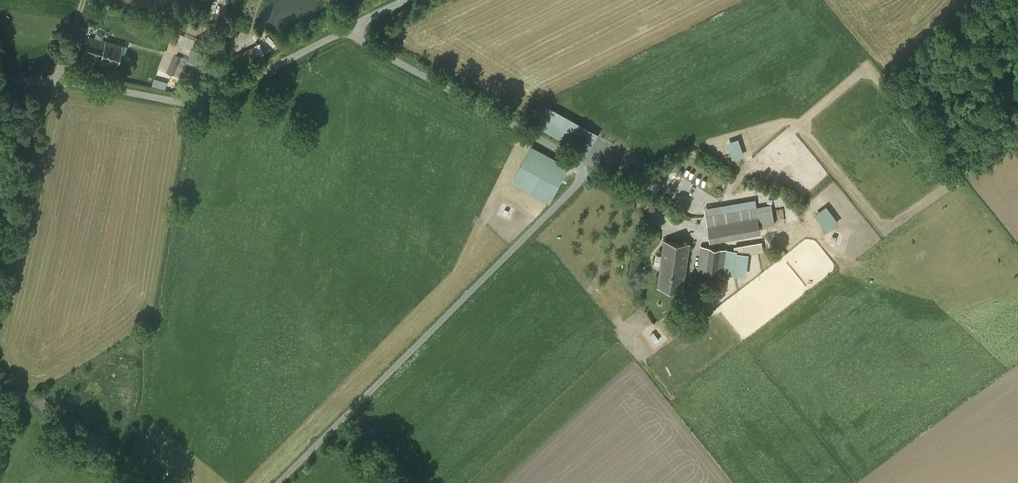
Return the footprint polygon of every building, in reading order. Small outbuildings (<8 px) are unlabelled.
[(122,45),(89,35),(83,55),(116,65),(122,45)] [(255,46),(235,56),(239,65),(260,55),(255,46)] [(182,57),(172,52),(165,70),(175,74),(182,57)] [(729,141),(735,158),(747,154),(742,137),(729,141)] [(533,146),(513,182),(550,201),(569,166),(533,146)] [(705,207),(706,216),(757,207),(756,198),(705,207)] [(757,207),(760,227),(775,224),(772,205),(757,207)] [(827,206),(815,215),(827,231),(839,222),(827,206)] [(757,207),(706,216),(709,235),(760,227),(757,207)] [(760,227),(709,235),(710,242),(761,233),(760,227)] [(689,244),(665,241),(659,286),(683,289),(689,244)] [(735,250),(736,255),(749,253),(764,251),(763,242),(735,246),(735,250)] [(728,249),(702,245),(698,270),(725,274),(728,249)] [(735,250),(728,249),(725,274),(747,277),(749,253),(736,255),(735,250)] [(698,288),(692,293),(701,305),(707,300),(698,288)]
